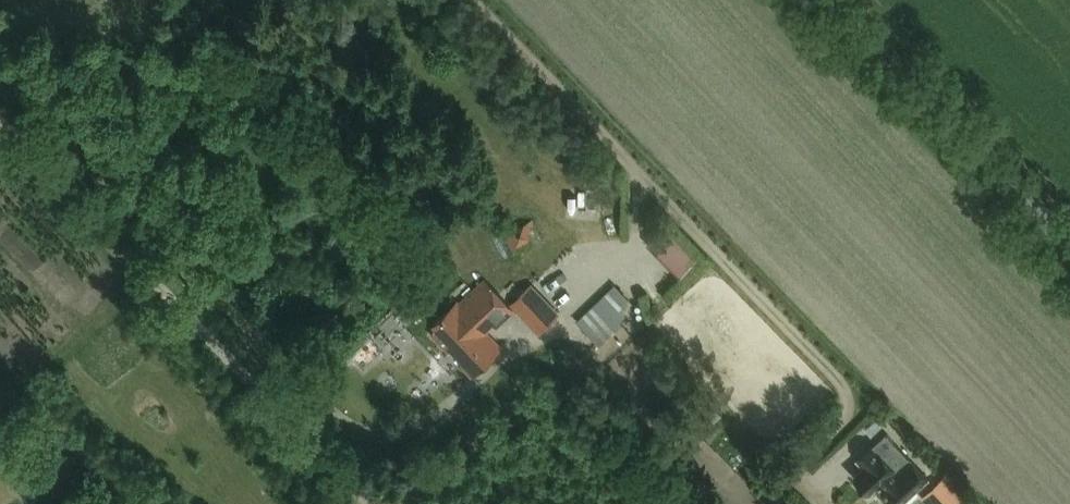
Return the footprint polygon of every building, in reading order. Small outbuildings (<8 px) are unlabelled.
[(515,249),(545,233),(535,215),(505,232),(515,249)] [(580,318),(604,342),(642,303),(619,279),(580,318)] [(513,305),(512,303),(493,284),(465,311),(457,303),(435,324),(439,328),(433,333),(472,375),(500,348),(485,331),(513,305)] [(541,333),(560,313),(531,284),(512,303),(513,305),(541,333)] [(886,432),(858,459),(865,466),(854,476),(869,492),(882,480),(887,485),(882,490),(895,503),(899,503),(927,477),(886,432)] [(937,472),(921,487),(937,503),(968,503),(937,472)]
